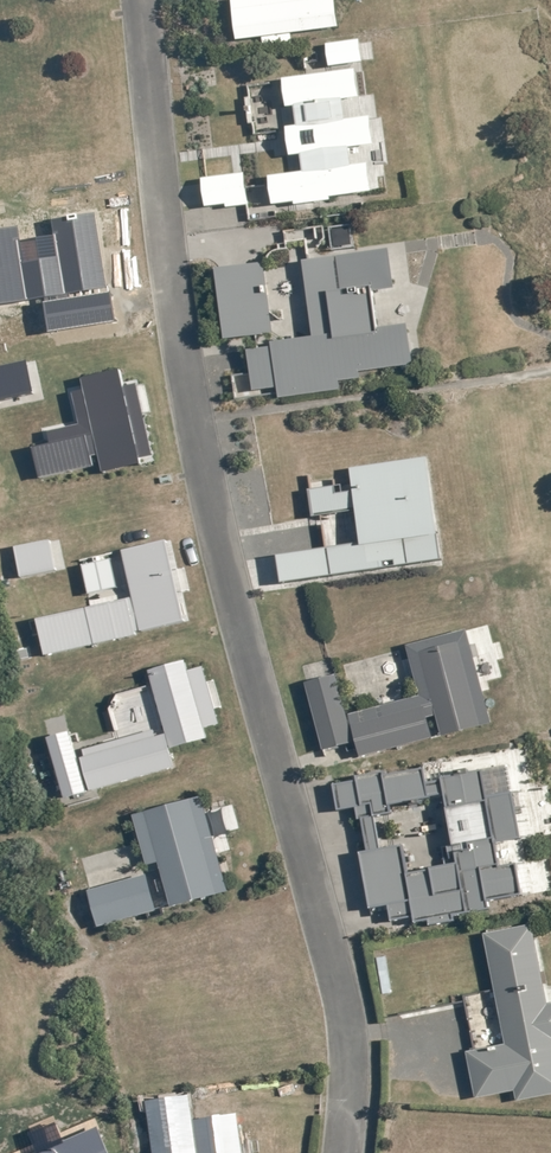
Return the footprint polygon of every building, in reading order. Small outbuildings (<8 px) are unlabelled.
[(340,28),(337,0),(233,0),(238,41),(263,38),(264,46),(293,42),(292,34),(340,28)] [(330,67),(364,63),(361,40),(327,45),(330,67)] [(361,98),(357,70),(283,79),(287,108),(295,107),(298,126),(287,128),(291,157),(301,155),(304,172),(270,177),(274,206),(296,203),(296,206),(332,201),(332,198),(373,192),(369,164),(353,166),(351,148),(375,145),(371,117),(347,120),(344,100),(361,98)] [(250,206),(246,173),(202,179),(206,208),(227,205),(227,209),(250,206)] [(390,249),(304,261),(314,338),(273,343),(274,348),(249,351),(254,392),(279,388),(280,399),(342,391),(341,382),(361,379),(360,372),(414,365),(409,325),(379,329),(374,292),(396,289),(390,249)] [(274,334),(265,263),(217,270),(226,340),(274,334)] [(278,555),(282,584),(442,560),(438,536),(440,536),(428,458),(351,469),(355,493),(337,495),(336,486),(309,490),(313,518),(321,516),(327,549),(278,555)] [(443,737),(493,724),(468,630),(408,647),(421,696),(348,716),(337,675),(306,683),(325,751),(357,743),(362,758),(435,739),(428,718),(438,716),(443,737)] [(511,765),(469,773),(469,770),(455,773),(456,775),(449,777),(445,760),(425,764),(425,768),(386,775),(386,772),(357,777),(358,781),(334,785),(339,812),(357,808),(359,820),(362,819),(368,851),(361,853),(371,909),(389,906),(393,922),(415,918),(416,924),(430,921),(431,927),(457,922),(456,917),(492,910),(490,902),(524,896),(518,864),(501,867),(497,844),(523,839),(515,792),(516,792),(511,765)] [(172,908),(230,892),(203,797),(134,816),(148,866),(160,863),(172,908)] [(100,928),(158,911),(148,875),(89,892),(100,928)] [(550,1095),(550,1004),(549,1005),(534,925),(485,934),(507,1045),(468,1052),(477,1099),(516,1092),(518,1102),(550,1095)] [(238,1115),(195,1120),(199,1152),(244,1152),(238,1115)]
